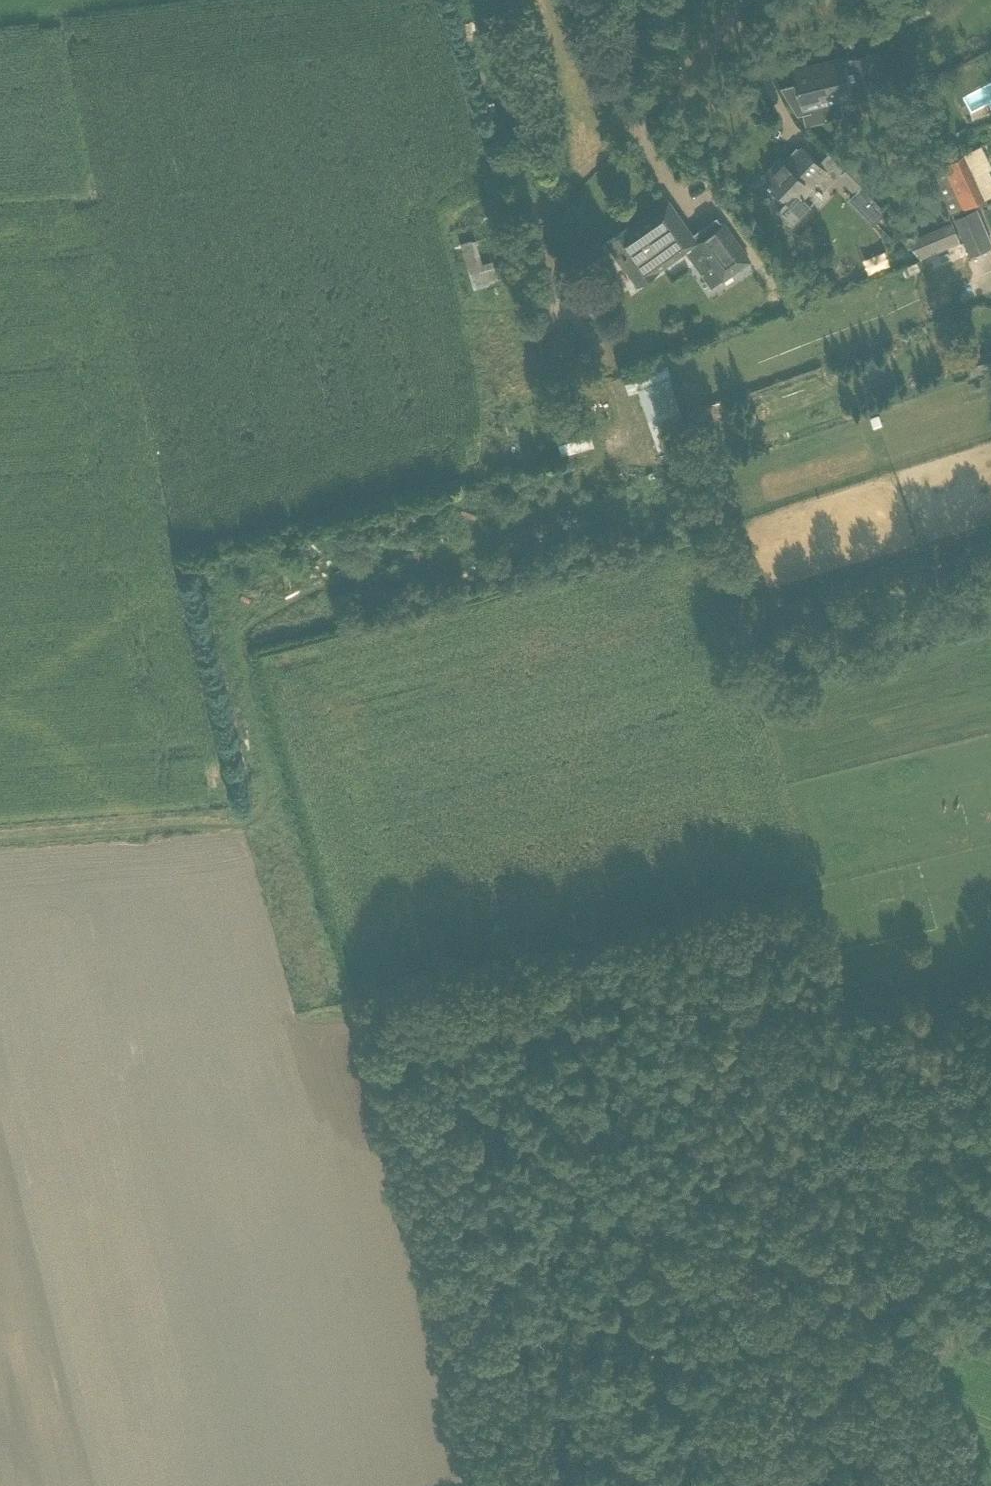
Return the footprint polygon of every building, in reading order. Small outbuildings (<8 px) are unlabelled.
[(863,11),(869,22),(878,17),(872,6),(863,11)] [(797,83),(780,87),(797,113),(804,112),(818,109),(817,105),(840,99),(842,105),(873,97),(868,78),(867,74),(861,55),(846,59),(845,56),(793,69),(797,83)] [(789,198),(779,210),(794,224),(812,205),(805,198),(804,197),(829,171),(803,147),(788,162),(781,156),(764,174),(770,180),(769,182),(772,185),(773,183),(789,198)] [(934,168),(954,212),(987,196),(967,152),(934,168)] [(853,159),(845,168),(863,184),(869,176),(853,159)] [(863,184),(845,168),(838,176),(856,192),(848,200),(869,224),(883,211),(880,207),(882,206),(863,184)] [(935,200),(928,203),(932,213),(939,210),(935,200)] [(963,242),(968,255),(990,245),(990,240),(977,207),(952,217),(954,221),(963,242)] [(627,227),(606,242),(638,287),(688,252),(683,245),(680,241),(661,214),(633,234),(627,227)] [(963,242),(954,221),(907,241),(921,258),(963,242)] [(749,260),(723,223),(696,241),(691,234),(680,241),(683,245),(684,244),(702,271),(712,264),(722,279),(749,260)] [(971,377),(990,370),(990,349),(964,359),(971,377)] [(685,408),(694,435),(708,430),(698,404),(685,408)]
